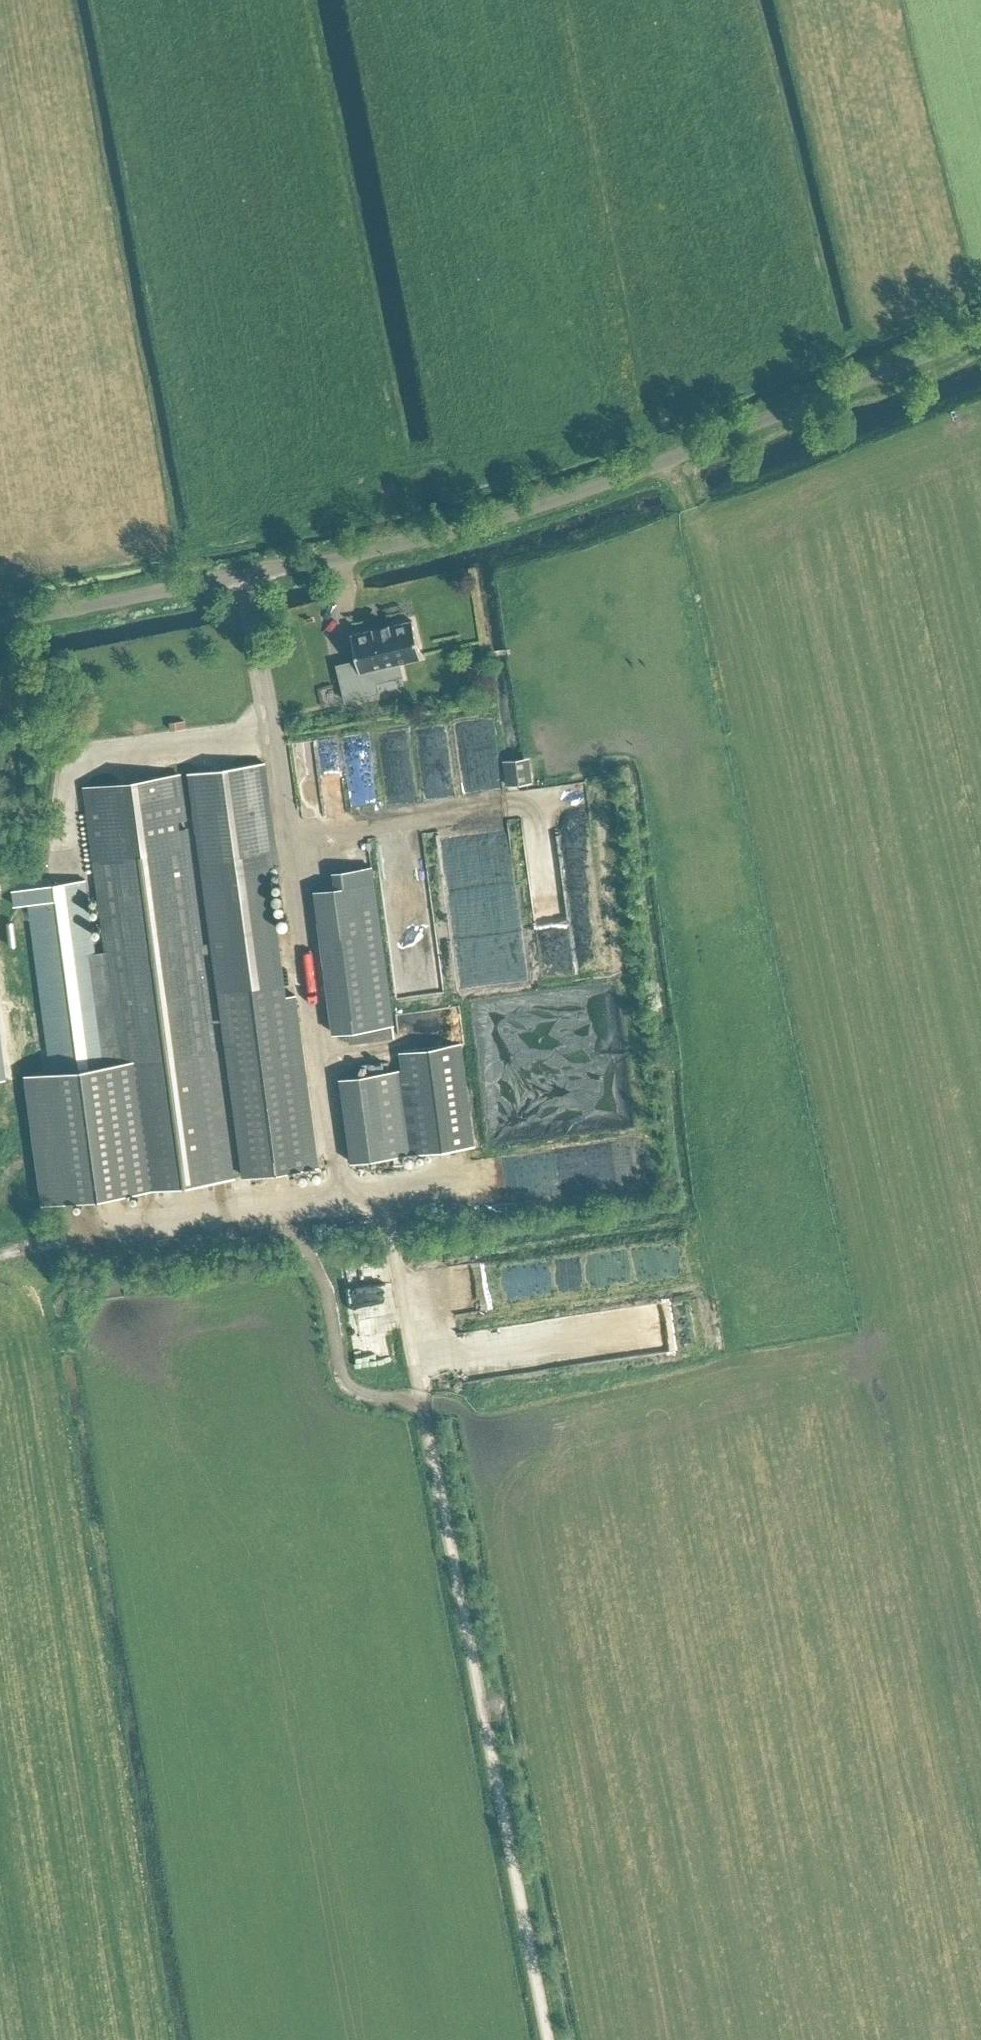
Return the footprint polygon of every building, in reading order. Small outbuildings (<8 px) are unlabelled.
[(374,628),(358,632),(350,633),(362,683),(343,688),(345,699),(380,691),(374,667),(420,656),(412,619),(388,625),(388,623),(374,626),(374,628)] [(348,780),(337,739),(316,745),(327,786),(348,780)] [(502,759),(505,783),(527,780),(524,756),(502,759)] [(285,992),(264,838),(254,764),(191,772),(201,846),(213,942),(201,943),(188,848),(177,773),(83,785),(105,953),(96,953),(86,879),(28,887),(13,889),(15,906),(30,904),(52,1068),(24,1072),(42,1201),(233,1175),(215,1048),(202,953),(215,952),(221,1004),(242,1176),(318,1166),(295,991),(285,992)] [(338,885),(314,889),(333,1032),(393,1024),(374,881),(355,883),(353,867),(336,869),(338,885)] [(393,1024),(348,1030),(349,1043),(395,1037),(393,1024)] [(351,1160),(475,1143),(461,1040),(400,1048),(402,1066),(340,1074),(351,1160)]
